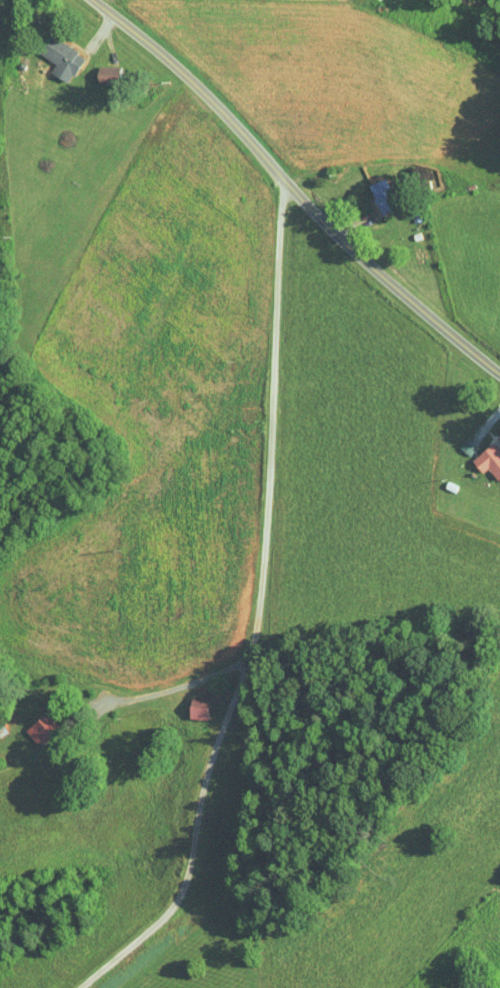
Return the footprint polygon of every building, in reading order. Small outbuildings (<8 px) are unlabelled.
[(37,65),(53,76),(71,49),(35,25),(23,43),(43,56),(37,65)] [(354,177),(367,208),(382,201),(370,171),(354,177)] [(468,466),(473,461),(484,474),(499,459),(479,435),(458,454),(468,466)] [(193,712),(194,692),(176,691),(175,711),(193,712)]
